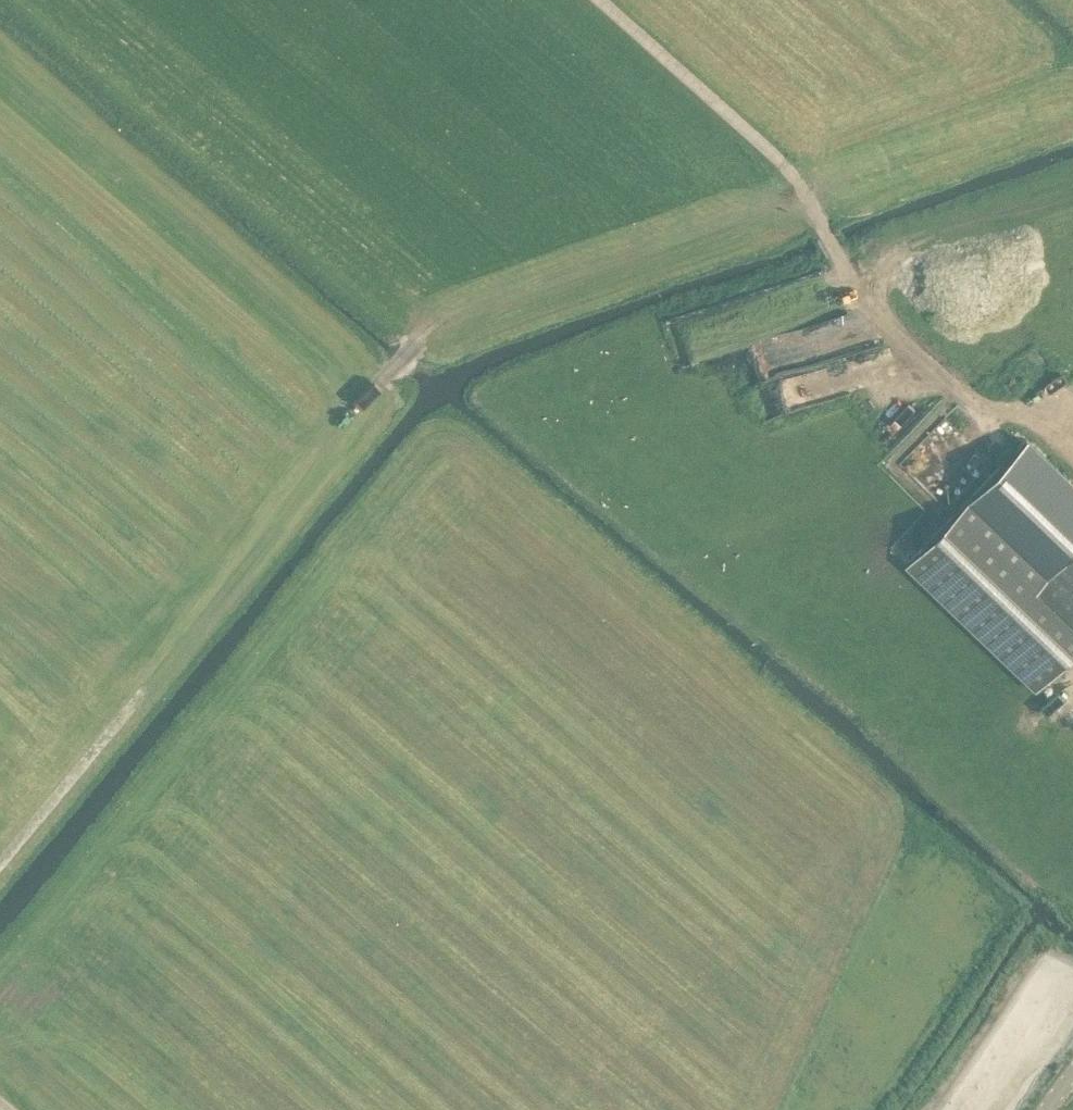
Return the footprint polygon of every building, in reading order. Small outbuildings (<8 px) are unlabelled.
[(990,509),(977,496),(909,567),(1036,689),(1072,652),(1072,496),(1036,461),(1031,466),(990,509)]
